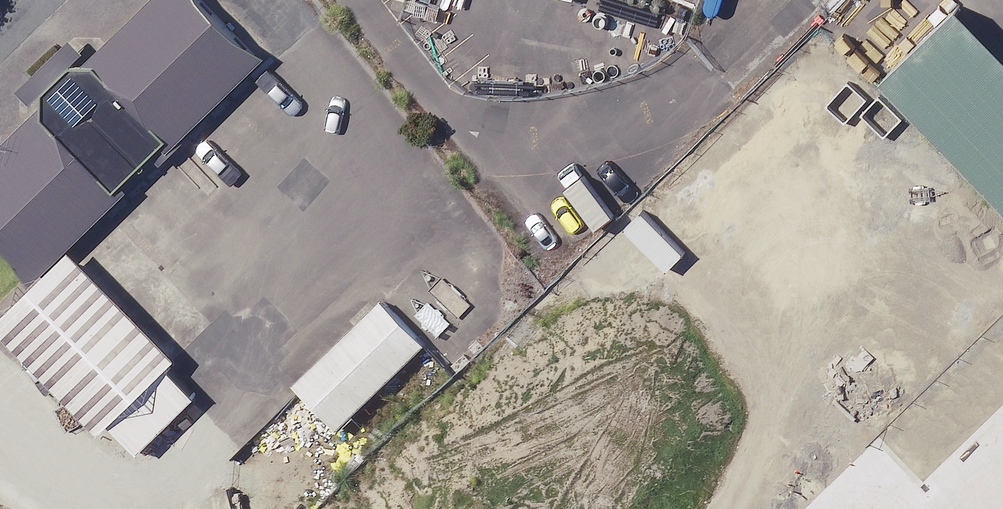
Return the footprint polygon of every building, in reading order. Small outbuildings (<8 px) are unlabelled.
[(145,0),(130,0),(39,93),(126,176),(223,76),(145,0)] [(943,19),(963,0),(925,0),(943,19)] [(910,38),(830,117),(977,266),(1002,241),(1002,133),(910,38)] [(1,124),(0,125),(0,298),(88,208),(1,124)] [(34,282),(0,318),(0,394),(97,488),(170,413),(34,282)] [(431,345),(389,300),(300,383),(343,428),(431,345)] [(986,493),(1002,508),(1002,476),(986,493)] [(821,498),(810,508),(832,508),(821,498)]
